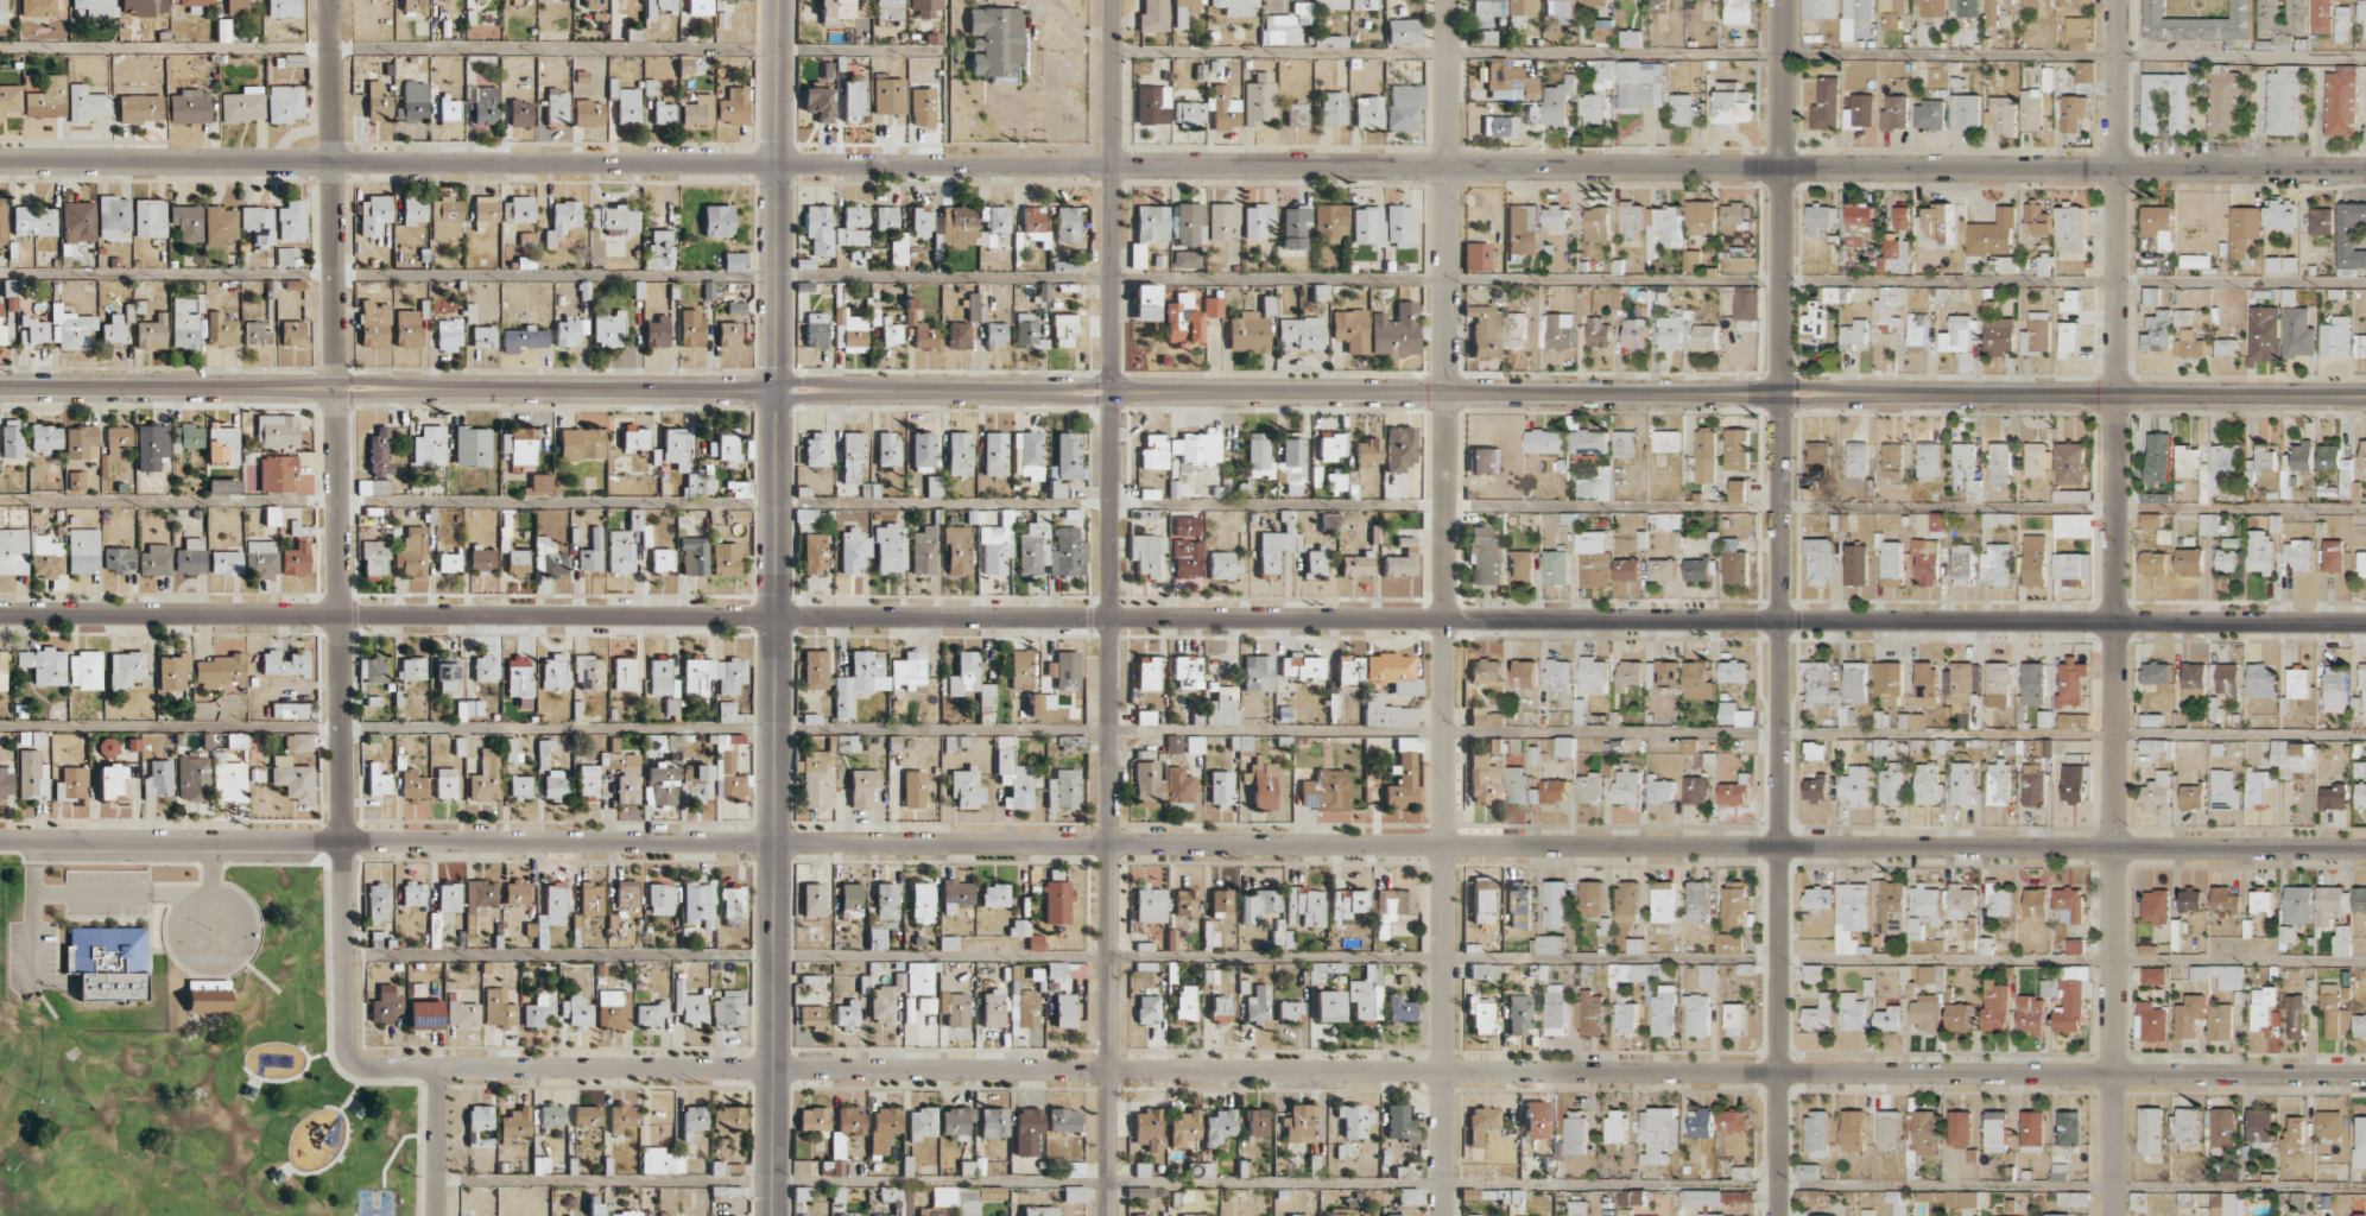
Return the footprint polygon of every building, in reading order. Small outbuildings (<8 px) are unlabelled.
[(21,17),(55,16),(55,0),(21,0),(21,17)] [(56,18),(65,18),(66,0),(56,0),(56,18)] [(72,8),(86,8),(86,18),(108,18),(107,8),(115,8),(115,0),(72,0),(72,8)] [(121,13),(167,13),(166,0),(121,0),(121,13)] [(179,6),(188,6),(188,14),(200,14),(200,6),(213,6),(213,0),(179,0),(179,6)] [(226,15),(248,15),(248,5),(258,4),(258,0),(226,0),(226,15)] [(267,17),(300,17),(300,0),(267,0),(267,17)] [(403,11),(425,11),(425,0),(403,0),(403,11)] [(604,0),(583,0),(583,8),(604,9),(604,0)] [(647,20),(656,20),(656,10),(675,10),(675,0),(647,0),(647,20)] [(688,15),(711,15),(712,0),(688,0),(688,15)] [(820,25),(836,25),(837,18),(854,18),(854,0),(821,0),(820,25)] [(876,20),(904,19),(903,0),(876,0),(876,20)] [(910,11),(914,11),(913,18),(938,18),(939,0),(910,0),(910,11)] [(1143,14),(1138,14),(1138,30),(1166,31),(1167,0),(1143,0),(1143,14)] [(1173,29),(1185,29),(1184,13),(1197,13),(1197,0),(1173,0),(1173,29)] [(1223,7),(1223,16),(1256,16),(1256,0),(1209,0),(1209,7),(1223,7)] [(1314,9),(1347,9),(1347,0),(1313,0),(1314,9)] [(1377,10),(1377,0),(1352,0),(1351,9),(1377,10)] [(1504,16),(1504,0),(1473,0),(1473,16),(1504,16)] [(1533,0),(1508,0),(1508,16),(1533,16),(1533,0)] [(1544,16),(1558,17),(1558,23),(1573,23),(1574,0),(1544,0),(1544,16)] [(1650,12),(1668,13),(1668,0),(1650,0),(1650,12)] [(1752,0),(1724,0),(1724,23),(1751,24),(1752,0)] [(1839,0),(1802,0),(1802,18),(1839,17),(1839,0)] [(1842,40),(1854,40),(1854,19),(1873,19),(1873,0),(1843,0),(1842,40)] [(1901,15),(1907,15),(1906,0),(1881,0),(1882,29),(1902,29),(1901,15)] [(1944,0),(1915,0),(1915,5),(1922,5),(1922,16),(1944,16),(1944,0)] [(1951,15),(1980,16),(1980,0),(1951,0),(1951,15)] [(1998,26),(1998,5),(2013,5),(2013,0),(1985,0),(1985,26),(1998,26)] [(2249,40),(2250,0),(2231,0),(2230,18),(2163,18),(2163,0),(2143,0),(2143,38),(2249,40)] [(2274,36),(2274,50),(2292,51),(2293,35),(2307,35),(2307,0),(2287,0),(2286,24),(2278,24),(2278,0),(2257,0),(2257,36),(2274,36)] [(2311,33),(2331,33),(2331,0),(2311,0),(2311,33)] [(2357,20),(2364,20),(2364,38),(2365,38),(2365,0),(2357,0),(2357,20)] [(1310,3),(1293,2),(1292,19),(1310,20),(1310,3)] [(2348,5),(2334,6),(2335,43),(2349,42),(2348,5)] [(1020,8),(969,8),(969,36),(971,36),(971,76),(991,77),(991,82),(1019,83),(1020,8)] [(1262,44),(1294,44),(1294,15),(1262,15),(1262,44)] [(2066,49),(2087,50),(2088,17),(2067,17),(2066,49)] [(229,42),(229,19),(217,19),(217,42),(229,42)] [(1418,44),(1417,19),(1387,20),(1388,45),(1418,44)] [(1595,42),(1613,42),(1614,19),(1595,19),(1595,42)] [(1620,46),(1641,47),(1641,30),(1620,30),(1620,46)] [(642,40),(642,32),(627,31),(627,40),(642,40)] [(1496,45),(1496,31),(1479,31),(1479,45),(1496,45)] [(1538,98),(1537,77),(1522,77),(1522,67),(1511,67),(1511,58),(1488,58),(1489,99),(1538,98)] [(679,72),(693,72),(692,60),(679,61),(679,72)] [(1664,107),(1664,62),(1617,62),(1618,96),(1605,96),(1605,87),(1614,87),(1614,60),(1594,60),(1594,95),(1579,95),(1579,115),(1584,115),(1584,125),(1603,125),(1603,118),(1615,118),(1614,113),(1643,112),(1642,107),(1664,107)] [(2094,61),(2075,62),(2076,83),(2095,82),(2094,61)] [(833,63),(824,62),(823,77),(832,78),(833,63)] [(2228,64),(2208,64),(2208,135),(2239,135),(2239,72),(2228,72),(2228,64)] [(2299,66),(2277,65),(2277,72),(2267,72),(2266,135),(2297,135),(2299,66)] [(2326,72),(2324,135),(2356,135),(2358,65),(2336,65),(2336,73),(2326,72)] [(588,82),(588,71),(576,71),(576,82),(588,82)] [(1244,127),(1261,127),(1261,120),(1274,120),(1274,72),(1255,72),(1255,83),(1244,83),(1244,127)] [(2189,135),(2190,74),(2142,73),(2142,135),(2167,135),(2189,135)] [(1575,74),(1565,74),(1564,85),(1545,85),(1544,127),(1566,128),(1567,93),(1574,94),(1575,74)] [(25,93),(25,116),(65,116),(65,75),(44,75),(44,93),(25,93)] [(1838,77),(1818,77),(1818,104),(1811,104),(1811,129),(1838,129),(1838,77)] [(640,126),(640,89),(617,88),(618,78),(609,78),(609,96),(618,96),(618,125),(640,126)] [(905,78),(875,78),(874,114),(905,114),(905,78)] [(369,119),(391,118),(391,95),(382,95),(382,80),(368,81),(369,119)] [(844,122),(864,123),(865,81),(845,80),(844,122)] [(428,81),(404,81),(403,108),(396,107),(396,120),(427,120),(428,81)] [(1752,91),(1739,91),(1739,82),(1716,82),(1716,125),(1751,125),(1752,91)] [(109,94),(86,94),(86,83),(69,83),(70,122),(82,122),(82,115),(109,115),(109,94)] [(21,84),(0,85),(0,111),(21,111),(21,84)] [(1239,128),(1238,99),(1230,99),(1229,84),(1213,84),(1213,97),(1206,97),(1206,110),(1213,110),(1213,129),(1239,128)] [(304,85),(268,86),(268,121),(304,121),(304,85)] [(1424,85),(1389,85),(1388,131),(1418,131),(1418,108),(1424,108),(1424,85)] [(264,121),(263,86),(242,86),(242,93),(221,94),(222,122),(264,121)] [(498,124),(498,87),(475,86),(475,124),(498,124)] [(1168,123),(1168,86),(1137,86),(1137,124),(1168,123)] [(718,100),(718,123),(747,123),(748,87),(728,87),(727,100),(718,100)] [(816,123),(832,123),(831,87),(804,88),(804,111),(816,111),(816,123)] [(911,88),(911,126),(934,126),(934,88),(911,88)] [(210,122),(210,89),(179,89),(179,94),(169,95),(169,123),(210,122)] [(568,125),(568,89),(547,89),(547,125),(568,125)] [(2020,130),(2042,130),(2042,90),(2021,89),(2020,130)] [(1345,126),(1345,92),(1321,91),(1320,126),(1345,126)] [(440,121),(460,122),(461,100),(449,100),(449,94),(441,94),(440,121)] [(713,94),(695,94),(695,104),(682,103),(682,124),(712,125),(713,94)] [(1699,125),(1699,106),(1691,106),(1691,94),(1670,94),(1669,125),(1699,125)] [(1844,128),(1873,128),(1873,94),(1850,94),(1851,109),(1843,109),(1844,128)] [(1980,95),(1951,94),(1950,128),(1980,128),(1980,95)] [(163,121),(162,95),(119,96),(119,122),(163,121)] [(1907,96),(1886,96),(1886,110),(1881,110),(1881,129),(1907,130),(1907,96)] [(2088,117),(2087,96),(2062,96),(2062,133),(2080,132),(2079,117),(2088,117)] [(1381,97),(1354,97),(1355,129),(1382,129),(1381,97)] [(2016,97),(1989,97),(1989,111),(1985,110),(1985,123),(1996,124),(1996,135),(2015,135),(2016,97)] [(532,127),(533,101),(511,100),(510,126),(532,127)] [(604,100),(574,101),(575,126),(604,126),(604,100)] [(1205,124),(1205,101),(1175,102),(1176,125),(1205,124)] [(1944,101),(1914,101),(1914,128),(1945,128),(1944,101)] [(654,124),(675,124),(675,102),(655,102),(654,124)] [(1288,127),(1307,127),(1307,103),(1287,103),(1288,127)] [(1537,109),(1521,108),(1520,125),(1536,126),(1537,109)] [(1519,116),(1484,116),(1484,136),(1518,136),(1519,116)] [(99,238),(129,238),(130,197),(100,196),(99,238)] [(403,224),(427,223),(426,196),(403,196),(403,224)] [(498,196),(474,196),(474,223),(497,223),(498,196)] [(360,237),(379,237),(379,222),(390,222),(391,197),(361,197),(360,237)] [(534,221),(533,197),(503,198),(504,222),(534,221)] [(462,199),(432,198),(431,238),(461,239),(462,199)] [(165,237),(165,199),(134,199),(134,237),(165,237)] [(305,200),(287,200),(287,207),(278,207),(278,241),(305,241),(305,200)] [(2266,207),(2266,227),(2282,226),(2282,232),(2297,232),(2296,200),(2274,200),(2274,207),(2266,207)] [(552,230),(545,230),(545,249),(554,249),(555,235),(566,235),(566,226),(580,227),(580,202),(553,201),(552,230)] [(1715,201),(1686,201),(1686,234),(1715,234),(1715,201)] [(94,202),(62,202),(63,242),(95,241),(94,202)] [(1204,203),(1176,203),(1176,244),(1203,244),(1204,203)] [(1237,225),(1237,203),(1209,203),(1208,240),(1229,240),(1229,225),(1237,225)] [(1622,238),(1636,238),(1636,229),(1643,230),(1644,203),(1623,203),(1622,238)] [(1873,244),(1873,203),(1846,204),(1847,245),(1873,244)] [(1924,203),(1923,235),(1936,235),(1936,244),(1951,244),(1952,204),(1924,203)] [(2051,235),(2051,213),(2042,212),(2042,203),(2025,203),(2024,223),(2032,223),(2032,235),(2051,235)] [(2354,250),(2354,221),(2365,221),(2365,203),(2337,203),(2336,276),(2357,276),(2358,268),(2365,268),(2365,250),(2354,250)] [(1244,204),(1244,238),(1265,238),(1265,225),(1272,225),(1273,205),(1244,204)] [(1346,235),(1346,204),(1315,204),(1315,243),(1337,243),(1337,235),(1346,235)] [(1722,204),(1722,230),(1751,229),(1751,204),(1722,204)] [(2056,205),(2057,249),(2084,249),(2084,204),(2056,205)] [(237,209),(223,209),(223,205),(206,205),(206,246),(227,246),(227,238),(237,238),(237,209)] [(705,237),(733,237),(732,205),(704,206),(705,237)] [(844,227),(836,227),(836,245),(868,245),(868,227),(866,227),(866,205),(844,206),(844,227)] [(952,205),(951,247),(973,247),(974,205),(952,205)] [(1507,254),(1538,254),(1538,205),(1508,205),(1507,254)] [(1807,234),(1821,235),(1822,224),(1837,225),(1837,206),(1807,205),(1807,234)] [(2015,206),(1997,205),(1997,223),(1967,222),(1966,254),(2014,255),(2015,206)] [(55,236),(56,207),(14,206),(13,235),(55,236)] [(201,206),(170,206),(170,225),(179,224),(179,242),(202,242),(201,206)] [(590,228),(606,228),(606,233),(638,233),(639,210),(626,210),(626,207),(591,206),(590,228)] [(831,206),(804,206),(805,237),(811,237),(812,256),(832,256),(831,206)] [(897,207),(876,206),(875,229),(897,230),(897,207)] [(978,247),(996,246),(995,232),(1009,232),(1008,206),(980,207),(980,221),(988,220),(988,231),(978,231),(978,247)] [(1131,268),(1145,268),(1145,240),(1167,240),(1168,206),(1137,206),(1136,243),(1131,243),(1131,268)] [(1386,245),(1408,246),(1408,228),(1413,228),(1414,206),(1387,206),(1386,245)] [(1543,207),(1544,226),(1568,225),(1568,206),(1543,207)] [(1679,247),(1680,207),(1647,206),(1647,228),(1665,228),(1665,246),(1679,247)] [(1910,228),(1909,206),(1892,207),(1893,229),(1910,228)] [(2172,206),(2142,206),(2141,236),(2159,236),(2159,252),(2172,252),(2172,206)] [(273,246),(273,207),(242,207),(241,230),(252,230),(252,246),(273,246)] [(1044,207),(1024,207),(1023,232),(1015,232),(1014,239),(1042,240),(1041,248),(1048,248),(1048,231),(1043,231),(1044,207)] [(1077,242),(1078,207),(1056,207),(1056,241),(1077,242)] [(1282,249),(1304,249),(1305,226),(1310,226),(1310,207),(1283,207),(1282,249)] [(1383,244),(1383,208),(1353,207),(1353,244),(1383,244)] [(1609,207),(1585,207),(1586,241),(1610,240),(1609,207)] [(2260,207),(2230,208),(2231,260),(2247,259),(2246,238),(2261,237),(2260,207)] [(2332,235),(2332,208),(2309,208),(2309,234),(2332,235)] [(931,209),(912,209),(912,237),(931,237),(931,209)] [(907,265),(907,232),(899,232),(899,241),(891,241),(890,264),(907,265)] [(950,247),(950,232),(935,233),(935,248),(950,247)] [(1895,233),(1885,233),(1884,257),(1878,257),(1878,272),(1910,273),(1910,239),(1894,239),(1895,233)] [(673,243),(649,244),(649,256),(645,256),(645,268),(674,267),(673,243)] [(1490,243),(1464,243),(1464,270),(1490,270),(1490,243)] [(276,265),(299,266),(299,247),(277,247),(276,265)] [(1683,271),(1699,271),(1699,250),(1683,250),(1683,271)] [(1200,251),(1174,251),(1173,268),(1200,268),(1200,251)] [(747,271),(746,252),(724,253),(725,272),(747,271)] [(2211,255),(2180,255),(2180,268),(2211,268),(2211,255)] [(1991,272),(2017,272),(2017,257),(1992,256),(1991,272)] [(2037,275),(2054,275),(2053,256),(2037,256),(2037,275)] [(2280,271),(2280,257),(2266,257),(2266,271),(2280,271)] [(2297,271),(2296,257),(2283,257),(2283,272),(2297,271)] [(304,289),(303,279),(285,280),(286,290),(304,289)] [(714,300),(714,282),(704,281),(704,300),(714,300)] [(1135,284),(1135,321),(1161,320),(1160,284),(1135,284)] [(1328,301),(1329,284),(1314,284),(1313,301),(1328,301)] [(1760,319),(1759,286),(1734,287),(1734,319),(1760,319)] [(1904,305),(1904,286),(1879,287),(1879,299),(1877,299),(1878,331),(1900,331),(1900,317),(1892,317),(1892,305),(1904,305)] [(1849,287),(1824,288),(1824,303),(1850,302),(1849,287)] [(2142,304),(2160,304),(2160,287),(2142,287),(2142,304)] [(2060,311),(2081,311),(2081,289),(2065,290),(2066,300),(2059,300),(2060,311)] [(2294,306),(2295,289),(2283,289),(2282,306),(2294,306)] [(1166,302),(1167,343),(1202,342),(1202,311),(1193,311),(1193,292),(1177,292),(1177,302),(1166,302)] [(978,293),(967,293),(968,321),(984,321),(983,309),(978,310),(978,293)] [(198,314),(186,313),(187,297),(173,297),(172,348),(198,348),(198,314)] [(1222,317),(1222,297),(1204,297),(1204,317),(1222,317)] [(361,346),(389,346),(389,304),(374,304),(374,300),(361,299),(361,346)] [(1803,336),(1824,336),(1824,300),(1810,301),(1810,314),(1802,314),(1803,336)] [(1372,313),(1371,354),(1417,355),(1418,301),(1397,301),(1396,321),(1386,321),(1386,313),(1372,313)] [(53,349),(90,350),(90,329),(97,330),(97,314),(61,314),(61,302),(54,302),(53,349)] [(746,303),(728,302),(728,313),(746,314),(746,303)] [(1473,358),(1501,357),(1500,311),(1493,311),(1493,305),(1464,306),(1464,316),(1472,316),(1473,358)] [(2279,307),(2249,306),(2248,361),(2278,362),(2279,307)] [(2316,355),(2315,327),(2309,327),(2308,307),(2282,307),(2283,356),(2316,355)] [(703,347),(703,309),(681,309),(680,347),(703,347)] [(2171,309),(2157,309),(2157,316),(2147,316),(2147,332),(2142,332),(2142,350),(2170,350),(2171,309)] [(2191,309),(2174,310),(2175,327),(2192,326),(2191,309)] [(419,310),(396,310),(395,346),(422,346),(423,326),(419,326),(419,310)] [(1367,310),(1332,311),(1333,339),(1345,339),(1346,355),(1368,355),(1367,310)] [(237,345),(238,320),(221,319),(221,311),(208,311),(208,344),(237,345)] [(836,311),(835,350),(866,351),(866,316),(847,315),(847,311),(836,311)] [(1267,352),(1268,318),(1257,318),(1257,311),(1239,311),(1239,317),(1229,317),(1228,351),(1267,352)] [(136,322),(137,349),(166,349),(166,312),(156,312),(156,321),(136,322)] [(594,345),(623,345),(623,312),(594,312),(594,345)] [(1526,312),(1505,313),(1506,348),(1527,348),(1526,312)] [(2021,331),(2021,353),(2050,353),(2049,312),(2028,312),(2028,331),(2021,331)] [(102,323),(102,342),(124,343),(124,314),(110,313),(110,323),(102,323)] [(826,348),(827,313),(807,313),(806,347),(826,348)] [(1047,349),(1048,338),(1035,338),(1035,313),(1017,313),(1016,348),(1047,349)] [(1574,314),(1540,313),(1540,348),(1573,349),(1574,314)] [(1907,345),(1927,346),(1927,314),(1908,313),(1907,345)] [(1053,314),(1054,348),(1072,348),(1071,334),(1077,334),(1076,314),(1053,314)] [(669,347),(669,315),(658,315),(658,322),(646,322),(646,347),(669,347)] [(1682,349),(1681,316),(1657,317),(1658,350),(1682,349)] [(2350,357),(2351,316),(2331,316),(2331,324),(2320,324),(2320,357),(2350,357)] [(49,344),(48,317),(20,318),(21,327),(20,327),(20,345),(49,344)] [(1602,317),(1588,317),(1587,346),(1610,347),(1610,324),(1602,324),(1602,317)] [(1939,351),(1971,351),(1971,344),(1979,344),(1979,317),(1949,317),(1950,333),(1939,333),(1939,351)] [(557,346),(580,346),(580,318),(556,318),(557,346)] [(1322,318),(1278,318),(1278,341),(1298,341),(1298,351),(1322,350),(1322,318)] [(1623,318),(1623,348),(1646,348),(1646,319),(1623,318)] [(2014,355),(2015,318),(1985,318),(1984,354),(2014,355)] [(437,320),(438,351),(461,350),(461,319),(437,320)] [(1867,319),(1854,319),(1853,326),(1841,326),(1841,349),(1867,350),(1867,319)] [(304,321),(281,321),(282,346),(305,346),(304,321)] [(245,345),(270,345),(270,331),(262,331),(262,322),(245,322),(245,345)] [(740,347),(740,323),(719,322),(719,347),(740,347)] [(937,328),(926,328),(926,322),(915,322),(915,349),(937,349),(937,328)] [(969,322),(949,322),(949,347),(969,347),(969,322)] [(2077,355),(2078,322),(2060,322),(2059,354),(2077,355)] [(1005,323),(986,323),(986,348),(1006,347),(1005,323)] [(882,345),(901,344),(901,324),(882,324),(882,345)] [(1718,325),(1693,325),(1693,350),(1717,350),(1718,325)] [(496,327),(472,326),(471,348),(495,349),(496,327)] [(525,330),(503,329),(503,353),(518,353),(518,346),(547,347),(548,328),(525,327),(525,330)] [(2174,340),(2174,356),(2209,356),(2208,340),(2194,340),(2194,329),(2181,329),(2181,340),(2174,340)] [(2354,335),(2354,357),(2365,357),(2365,335),(2354,335)] [(2215,355),(2237,356),(2238,339),(2215,339),(2215,355)] [(298,415),(257,415),(257,447),(298,448),(298,415)] [(22,420),(2,420),(3,457),(23,457),(22,420)] [(203,449),(203,427),(194,427),(194,425),(173,424),(173,449),(203,449)] [(62,426),(32,425),(31,452),(61,452),(62,426)] [(138,426),(138,471),(160,470),(159,456),(168,456),(168,425),(138,426)] [(413,464),(444,465),(445,426),(421,425),(421,436),(413,436),(413,464)] [(97,426),(66,426),(67,458),(97,458),(97,426)] [(107,426),(107,454),(100,454),(100,477),(110,477),(110,461),(131,461),(132,426),(107,426)] [(370,435),(370,475),(393,476),(393,462),(388,462),(388,426),(377,426),(377,435),(370,435)] [(623,453),(633,453),(633,449),(649,449),(649,426),(623,427),(623,453)] [(239,428),(208,427),(208,462),(238,463),(239,428)] [(491,427),(455,427),(455,466),(491,466),(491,427)] [(501,433),(501,452),(511,452),(511,464),(535,465),(536,428),(510,427),(510,433),(501,433)] [(1414,427),(1386,427),(1387,473),(1403,473),(1403,464),(1415,464),(1414,427)] [(603,428),(560,429),(561,460),(604,458),(603,428)] [(663,429),(663,463),(676,463),(676,472),(686,472),(687,429),(663,429)] [(1716,430),(1696,429),(1695,483),(1715,483),(1716,430)] [(1748,429),(1726,429),(1725,469),(1747,470),(1748,429)] [(1563,453),(1564,431),(1527,430),(1526,452),(1563,453)] [(1570,454),(1608,453),(1608,430),(1570,431),(1570,454)] [(1634,458),(1634,431),(1614,431),(1614,457),(1634,458)] [(1654,452),(1680,452),(1680,431),(1653,431),(1654,452)] [(805,433),(807,466),(827,465),(825,432),(805,433)] [(864,432),(841,432),(842,484),(859,484),(859,466),(864,466),(864,432)] [(897,467),(898,432),(878,432),(878,466),(897,467)] [(934,432),(913,433),(914,472),(935,471),(934,432)] [(970,475),(971,432),(949,432),(948,475),(970,475)] [(1006,476),(1006,432),(984,432),(984,475),(1006,476)] [(1020,479),(1043,479),(1042,432),(1013,432),(1013,448),(1020,448),(1020,479)] [(1056,479),(1078,479),(1079,433),(1058,433),(1056,479)] [(1219,434),(1181,433),(1181,439),(1169,439),(1169,454),(1181,454),(1181,461),(1218,462),(1219,434)] [(1271,433),(1248,433),(1248,477),(1271,477),(1271,433)] [(1344,433),(1319,433),(1319,460),(1344,459),(1344,433)] [(2170,485),(2171,433),(2149,433),(2148,485),(2170,485)] [(737,434),(717,434),(717,442),(709,442),(709,458),(727,457),(727,468),(738,467),(737,434)] [(1140,469),(1165,468),(1164,434),(1145,434),(1145,449),(1140,449),(1140,469)] [(1283,465),(1304,466),(1305,438),(1283,438),(1283,465)] [(2312,440),(2301,439),(2301,445),(2292,445),(2292,470),(2312,470),(2312,440)] [(1380,440),(1356,440),(1356,464),(1381,464),(1380,440)] [(1831,443),(1810,443),(1809,478),(1830,478),(1831,443)] [(1868,443),(1847,443),(1847,476),(1868,477),(1868,443)] [(1903,444),(1883,443),(1883,476),(1894,476),(1894,483),(1903,483),(1903,444)] [(1939,443),(1918,443),(1918,477),(1939,477),(1939,443)] [(1954,485),(1967,485),(1967,501),(1982,501),(1982,480),(1974,480),(1975,443),(1954,443),(1954,485)] [(2011,443),(1990,443),(1989,483),(2011,483),(2011,443)] [(2025,477),(2046,477),(2046,443),(2025,443),(2025,477)] [(2085,443),(2056,443),(2055,483),(2084,484),(2085,443)] [(2341,444),(2319,445),(2319,469),(2342,468),(2341,444)] [(2275,470),(2275,452),(2265,451),(2265,446),(2257,446),(2256,469),(2275,470)] [(2197,448),(2177,447),(2177,478),(2197,478),(2197,448)] [(1472,472),(1498,473),(1499,449),(1472,448),(1472,472)] [(260,455),(260,492),(291,492),(292,473),(297,473),(297,456),(260,455)] [(2350,499),(2351,470),(2340,470),(2339,499),(2350,499)] [(84,490),(84,471),(68,471),(68,490),(84,490)] [(531,493),(552,493),(552,474),(531,474),(531,493)] [(1327,474),(1327,490),(1345,489),(1345,474),(1327,474)] [(716,475),(687,475),(687,495),(716,494),(716,475)] [(928,497),(942,496),(941,476),(927,476),(928,497)] [(1611,477),(1577,477),(1577,498),(1611,498),(1611,477)] [(241,494),(241,479),(209,479),(209,493),(241,494)] [(388,494),(388,479),(357,480),(358,495),(388,494)] [(1748,502),(1748,480),(1731,480),(1731,501),(1748,502)] [(1048,497),(1066,498),(1066,483),(1049,482),(1048,497)] [(2336,487),(2318,486),(2318,495),(2336,495),(2336,487)] [(2053,502),(2091,503),(2091,491),(2053,490),(2053,502)] [(280,525),(279,506),(265,506),(265,525),(280,525)] [(631,517),(631,530),(641,530),(642,509),(632,509),(632,517),(631,517)] [(984,574),(1006,574),(1006,558),(1013,558),(1013,509),(1001,509),(1001,526),(979,526),(979,543),(984,543),(984,574)] [(1087,575),(1087,541),(1078,541),(1078,527),(1055,527),(1055,549),(1050,549),(1050,510),(1035,510),(1035,523),(1028,523),(1028,534),(1019,534),(1019,576),(1042,576),(1042,565),(1049,565),(1049,575),(1087,575)] [(1260,533),(1260,573),(1278,573),(1278,551),(1302,551),(1302,533),(1294,533),(1294,510),(1282,510),(1282,532),(1260,533)] [(1946,513),(1930,512),(1929,537),(1945,537),(1946,513)] [(1647,531),(1681,530),(1681,513),(1647,514),(1647,531)] [(2160,513),(2141,514),(2141,529),(2160,529),(2160,513)] [(2199,536),(2218,536),(2217,513),(2199,514),(2199,536)] [(1337,514),(1323,514),(1322,528),(1337,528),(1337,514)] [(1849,514),(1831,514),(1831,529),(1848,530),(1849,514)] [(2092,514),(2053,514),(2053,538),(2092,538),(2092,514)] [(1174,536),(1198,535),(1197,516),(1174,517),(1174,536)] [(290,523),(291,536),(308,535),(308,522),(290,523)] [(876,573),(906,573),(907,525),(877,525),(876,573)] [(912,574),(935,574),(935,525),(923,525),(923,532),(913,532),(912,574)] [(426,575),(425,526),(405,526),(405,547),(394,547),(395,566),(402,566),(402,576),(426,575)] [(579,549),(578,570),(601,570),(602,526),(592,526),(592,549),(579,549)] [(947,575),(970,574),(970,527),(946,527),(947,575)] [(1468,563),(1472,563),(1472,585),(1501,585),(1501,537),(1488,537),(1488,527),(1468,527),(1468,563)] [(28,528),(0,529),(0,574),(28,574),(28,528)] [(861,574),(861,557),(870,557),(871,537),(861,537),(862,529),(842,528),(841,574),(861,574)] [(99,529),(68,529),(69,573),(99,572),(99,529)] [(609,573),(634,572),(634,543),(627,543),(627,530),(608,530),(609,573)] [(2247,570),(2264,571),(2264,575),(2273,576),(2274,540),(2265,540),(2265,530),(2248,530),(2247,570)] [(1611,551),(1606,551),(1606,531),(1575,531),(1575,552),(1581,552),(1581,586),(1610,587),(1611,551)] [(1681,531),(1673,532),(1673,551),(1682,550),(1681,531)] [(824,575),(825,534),(804,533),(804,574),(824,575)] [(64,572),(63,542),(49,542),(49,535),(33,535),(34,577),(56,577),(56,572),(64,572)] [(1130,560),(1137,560),(1137,571),(1146,571),(1146,578),(1156,578),(1156,552),(1165,552),(1165,535),(1130,535),(1130,560)] [(2024,586),(2046,586),(2045,535),(2023,535),(2024,586)] [(683,576),(708,575),(707,537),(682,538),(683,576)] [(1383,557),(1384,576),(1416,576),(1415,537),(1397,537),(1397,546),(1404,546),(1405,556),(1383,557)] [(205,573),(206,538),(184,538),(184,549),(176,549),(175,573),(205,573)] [(565,553),(555,553),(555,544),(547,544),(547,538),(536,539),(537,569),(545,569),(545,576),(566,576),(565,553)] [(1747,585),(1748,551),(1738,551),(1739,538),(1725,538),(1724,585),(1747,585)] [(1829,538),(1806,539),(1807,585),(1830,585),(1829,538)] [(1174,578),(1202,577),(1201,539),(1173,540),(1174,578)] [(1917,585),(1938,586),(1938,539),(1911,539),(1911,555),(1917,555),(1917,585)] [(2322,571),(2342,572),(2344,540),(2324,539),(2322,571)] [(2284,540),(2284,562),(2293,562),(2293,571),(2311,571),(2312,541),(2284,540)] [(277,541),(246,541),(247,577),(277,576),(277,541)] [(282,573),(309,573),(310,541),(297,541),(297,549),(282,549),(282,573)] [(1903,542),(1883,541),(1881,585),(1901,586),(1903,542)] [(363,574),(387,574),(387,542),(364,542),(363,574)] [(713,576),(739,575),(738,543),(712,543),(713,576)] [(140,552),(139,575),(170,575),(171,544),(147,544),(147,552),(140,552)] [(1845,586),(1866,585),(1866,544),(1845,544),(1845,586)] [(1974,544),(1954,544),(1953,585),(1973,585),(1974,544)] [(2009,586),(2010,544),(1987,544),(1987,553),(1981,553),(1981,579),(1994,579),(1994,585),(2009,586)] [(495,570),(495,548),(472,547),(471,569),(495,570)] [(135,548),(104,548),(104,569),(113,570),(113,574),(134,574),(135,548)] [(672,548),(652,549),(653,572),(673,571),(672,548)] [(2176,549),(2176,576),(2203,575),(2203,548),(2176,549)] [(2217,571),(2236,572),(2236,550),(2217,549),(2217,571)] [(529,550),(508,550),(508,575),(529,576),(529,550)] [(1325,550),(1305,551),(1306,577),(1326,576),(1325,550)] [(1510,585),(1533,584),(1532,550),(1509,551),(1510,585)] [(1546,585),(1568,584),(1567,550),(1545,551),(1546,585)] [(241,551),(211,551),(211,574),(241,574),(241,551)] [(1233,551),(1210,552),(1210,580),(1233,579),(1233,573),(1240,573),(1240,563),(1233,563),(1233,551)] [(2358,577),(2365,577),(2365,551),(2357,551),(2358,577)] [(2140,573),(2167,574),(2167,552),(2141,552),(2140,573)] [(439,572),(460,572),(460,553),(439,554),(439,572)] [(2092,554),(2053,553),(2053,578),(2072,578),(2072,585),(2081,585),(2081,578),(2092,579),(2092,554)] [(1341,576),(1372,577),(1373,555),(1341,554),(1341,576)] [(1614,559),(1614,581),(1640,580),(1639,558),(1614,559)] [(1711,580),(1711,558),(1685,559),(1685,581),(1711,580)] [(1650,559),(1650,580),(1675,580),(1676,559),(1650,559)] [(66,651),(52,650),(17,649),(17,666),(34,667),(34,685),(65,685),(66,651)] [(826,650),(803,650),(804,690),(826,689),(826,650)] [(833,677),(835,717),(852,717),(851,691),(888,690),(887,676),(882,676),(882,657),(871,658),(871,650),(850,651),(851,676),(833,677)] [(308,652),(290,651),(289,661),(279,661),(279,651),(262,651),(262,674),(308,675),(308,652)] [(925,685),(924,651),(905,651),(905,659),(890,659),(890,686),(914,686),(914,685),(925,685)] [(947,695),(961,696),(961,691),(977,691),(978,652),(958,651),(957,675),(948,675),(947,695)] [(1032,651),(1011,651),(1011,688),(1032,689),(1032,651)] [(1056,690),(1079,690),(1078,651),(1055,652),(1056,690)] [(101,688),(101,652),(70,652),(70,688),(101,688)] [(145,652),(110,653),(110,690),(131,689),(131,678),(145,678),(145,652)] [(190,672),(191,652),(179,652),(179,658),(159,657),(158,690),(183,690),(184,672),(190,672)] [(541,660),(543,691),(566,690),(564,653),(552,654),(552,660),(541,660)] [(243,654),(212,655),(212,660),(195,661),(195,688),(244,687),(243,654)] [(1280,677),(1323,679),(1323,658),(1300,657),(1300,654),(1281,654),(1280,677)] [(1421,696),(1421,678),(1412,678),(1413,655),(1367,654),(1366,681),(1392,681),(1392,695),(1421,696)] [(604,690),(604,660),(593,660),(593,655),(576,655),(576,690),(604,690)] [(1272,691),(1272,656),(1244,655),(1243,691),(1272,691)] [(1138,663),(1137,689),(1158,690),(1158,679),(1167,679),(1168,657),(1148,656),(1148,663),(1138,663)] [(1201,656),(1173,656),(1173,679),(1178,679),(1178,689),(1201,688),(1201,656)] [(1337,685),(1361,685),(1360,656),(1336,656),(1337,685)] [(1605,662),(1596,662),(1595,656),(1581,656),(1581,698),(1606,698),(1605,662)] [(2082,705),(2082,677),(2088,677),(2088,663),(2075,663),(2075,656),(2067,656),(2067,663),(2060,663),(2060,695),(2056,695),(2056,706),(2082,705)] [(457,691),(458,658),(437,657),(436,690),(457,691)] [(496,681),(496,657),(474,657),(474,681),(496,681)] [(519,696),(518,708),(532,708),(533,680),(530,680),(531,658),(508,657),(507,696),(519,696)] [(387,682),(387,658),(359,658),(359,681),(387,682)] [(425,658),(400,658),(400,679),(425,679),(425,658)] [(614,690),(636,691),(636,658),(614,658),(614,690)] [(650,658),(650,696),(679,696),(679,678),(671,678),(671,658),(650,658)] [(684,660),(685,697),(707,697),(707,679),(718,679),(718,694),(738,694),(737,684),(745,684),(745,659),(684,660)] [(1571,689),(1572,660),(1547,659),(1546,688),(1571,689)] [(1500,681),(1500,661),(1472,660),(1471,681),(1500,681)] [(1513,688),(1536,687),(1536,660),(1513,660),(1513,688)] [(1618,692),(1629,692),(1629,684),(1643,684),(1643,661),(1618,661),(1618,692)] [(1678,688),(1679,662),(1647,661),(1647,688),(1678,688)] [(1715,699),(1714,682),(1707,682),(1707,661),(1684,661),(1685,699),(1715,699)] [(1748,683),(1748,662),(1720,661),(1720,682),(1748,683)] [(1829,661),(1800,661),(1801,675),(1807,675),(1807,705),(1829,704),(1830,715),(1838,715),(1839,724),(1855,724),(1854,706),(1839,706),(1839,690),(1829,690),(1829,661)] [(1867,662),(1845,662),(1844,703),(1867,703),(1867,662)] [(1901,662),(1873,663),(1873,696),(1883,696),(1883,706),(1902,705),(1901,662)] [(1916,706),(1937,705),(1937,662),(1915,662),(1916,706)] [(1974,662),(1952,663),(1952,670),(1945,670),(1945,703),(1953,703),(1953,712),(1959,712),(1959,728),(1980,728),(1980,694),(1974,694),(1974,662)] [(2009,663),(1987,662),(1987,706),(2009,707),(2009,663)] [(2045,663),(2023,662),(2022,705),(2044,705),(2045,663)] [(2170,684),(2170,663),(2142,663),(2141,683),(2170,684)] [(2182,687),(2205,688),(2206,663),(2183,663),(2182,687)] [(2217,692),(2227,692),(2227,702),(2238,702),(2237,663),(2216,664),(2217,692)] [(2247,697),(2275,698),(2276,672),(2266,672),(2266,663),(2247,663),(2247,697)] [(2324,712),(2347,712),(2347,672),(2336,672),(2336,666),(2324,666),(2324,712)] [(2309,669),(2288,669),(2288,698),(2309,698),(2309,669)] [(995,706),(994,684),(979,684),(979,707),(995,706)] [(1238,687),(1216,686),(1216,700),(1208,700),(1207,725),(1237,726),(1238,687)] [(1415,727),(1415,707),(1382,706),(1382,693),(1364,692),(1364,726),(1415,727)] [(1040,716),(1041,694),(1029,693),(1028,716),(1040,716)] [(484,715),(483,699),(457,700),(457,716),(484,715)] [(666,715),(679,714),(679,699),(666,699),(666,715)] [(309,719),(309,703),(273,702),(273,718),(309,719)] [(718,722),(743,722),(743,714),(735,714),(735,702),(718,702),(718,722)] [(1755,725),(1755,710),(1737,710),(1737,702),(1720,702),(1720,725),(1755,725)] [(1504,714),(1485,713),(1485,706),(1470,706),(1470,726),(1503,727),(1504,714)] [(2051,728),(2052,711),(2038,710),(2038,727),(2051,728)] [(1154,711),(1137,711),(1137,725),(1154,724),(1154,711)] [(1899,728),(1921,729),(1922,714),(1899,714),(1899,728)] [(2057,727),(2078,728),(2078,714),(2057,714),(2057,727)] [(2140,726),(2162,726),(2162,714),(2140,714),(2140,726)] [(247,748),(247,732),(227,733),(228,749),(247,748)] [(313,734),(286,734),(286,751),(313,751),(313,734)] [(859,751),(859,735),(837,735),(836,750),(859,751)] [(1031,809),(1031,766),(1014,766),(1014,736),(997,736),(997,790),(1003,790),(1003,809),(1031,809)] [(1060,750),(1086,751),(1087,736),(1060,736),(1060,750)] [(1204,753),(1204,736),(1186,736),(1186,753),(1204,753)] [(1252,749),(1251,736),(1231,736),(1231,750),(1252,749)] [(1575,737),(1558,736),(1557,757),(1573,758),(1575,737)] [(1421,737),(1399,737),(1398,785),(1385,785),(1385,807),(1403,807),(1403,799),(1415,799),(1416,751),(1420,751),(1421,737)] [(515,738),(505,738),(506,761),(516,761),(515,738)] [(1502,752),(1503,738),(1489,738),(1489,752),(1502,752)] [(1698,754),(1698,738),(1682,738),(1682,754),(1698,754)] [(538,739),(537,769),(549,769),(550,740),(538,739)] [(1875,753),(1886,754),(1887,740),(1875,739),(1875,753)] [(2140,750),(2172,751),(2172,740),(2140,739),(2140,750)] [(2315,742),(2271,741),(2270,765),(2280,765),(2280,771),(2314,772),(2315,742)] [(1825,759),(1824,743),(1805,743),(1805,760),(1825,759)] [(470,774),(469,799),(498,800),(499,748),(481,748),(480,774),(470,774)] [(48,798),(48,764),(40,764),(40,749),(18,750),(19,798),(48,798)] [(804,808),(833,807),(832,750),(802,751),(804,808)] [(247,801),(247,762),(225,762),(225,751),(214,752),(214,801),(247,801)] [(1500,802),(1500,765),(1486,765),(1486,753),(1470,753),(1471,802),(1500,802)] [(639,754),(623,754),(623,766),(628,766),(628,775),(617,775),(617,803),(639,803),(639,770),(639,754)] [(1274,810),(1275,763),(1266,763),(1266,754),(1253,754),(1252,772),(1242,772),(1242,783),(1253,783),(1252,810),(1274,810)] [(209,757),(178,756),(178,800),(209,800),(209,757)] [(313,765),(291,766),(291,756),(272,756),(273,785),(285,785),(285,802),(313,801),(313,765)] [(144,777),(144,796),(173,797),(173,760),(151,760),(150,777),(144,777)] [(391,794),(391,774),(377,774),(377,761),(369,761),(369,794),(391,794)] [(2008,805),(2009,761),(1987,761),(1986,805),(2008,805)] [(1880,771),(1880,804),(1902,804),(1901,762),(1889,762),(1889,771),(1880,771)] [(1952,805),(1974,805),(1973,762),(1951,763),(1952,805)] [(646,763),(645,805),(675,805),(676,763),(646,763)] [(2023,806),(2044,805),(2044,763),(2022,763),(2023,806)] [(1917,805),(1938,804),(1937,764),(1916,764),(1917,805)] [(100,765),(100,800),(121,799),(121,777),(127,777),(127,765),(100,765)] [(598,800),(599,766),(580,765),(579,799),(598,800)] [(712,766),(682,765),(681,801),(711,802),(712,766)] [(951,797),(958,797),(958,807),(984,807),(984,787),(978,786),(978,765),(968,765),(968,771),(952,770),(951,797)] [(1841,775),(1841,795),(1852,796),(1851,805),(1869,805),(1870,766),(1850,765),(1849,775),(1841,775)] [(2062,765),(2062,800),(2084,800),(2084,780),(2090,780),(2090,765),(2062,765)] [(0,766),(0,797),(13,797),(13,766),(0,766)] [(87,766),(62,767),(63,781),(55,782),(56,799),(87,799),(87,766)] [(1184,766),(1166,766),(1167,808),(1194,808),(1193,776),(1184,776),(1184,766)] [(1523,767),(1506,766),(1505,803),(1529,803),(1530,776),(1523,776),(1523,767)] [(436,798),(457,798),(458,768),(437,768),(436,798)] [(402,798),(425,798),(426,777),(417,776),(417,769),(403,769),(402,798)] [(545,802),(567,802),(567,770),(545,769),(545,802)] [(850,808),(871,808),(871,787),(879,788),(880,770),(851,769),(850,808)] [(1079,809),(1079,769),(1055,769),(1055,778),(1047,778),(1046,809),(1079,809)] [(2241,788),(2234,788),(2233,769),(2211,770),(2211,810),(2241,809),(2241,788)] [(1301,780),(1301,806),(1314,806),(1314,811),(1349,812),(1350,770),(1316,770),(1316,780),(1301,780)] [(1613,804),(1639,805),(1640,771),(1614,770),(1613,804)] [(2143,808),(2169,809),(2170,770),(2156,770),(2156,780),(2144,780),(2143,808)] [(903,771),(903,808),(925,808),(925,771),(903,771)] [(1211,771),(1210,808),(1232,809),(1232,771),(1211,771)] [(2265,809),(2265,787),(2278,786),(2278,771),(2247,772),(2247,809),(2265,809)] [(1600,772),(1590,772),(1590,776),(1577,775),(1576,802),(1599,803),(1600,772)] [(1720,805),(1749,805),(1749,773),(1742,773),(1742,783),(1719,783),(1720,805)] [(1805,801),(1828,801),(1827,773),(1817,773),(1817,779),(1805,779),(1805,801)] [(510,797),(531,797),(532,776),(511,776),(510,797)] [(1684,804),(1708,804),(1707,776),(1684,777),(1684,804)] [(1541,803),(1557,803),(1557,800),(1567,800),(1567,780),(1541,779),(1541,803)] [(1165,804),(1164,780),(1135,781),(1136,805),(1165,804)] [(1648,802),(1674,803),(1674,780),(1648,780),(1648,802)] [(2320,810),(2346,809),(2346,783),(2334,783),(2334,787),(2320,788),(2320,810)] [(2365,808),(2365,784),(2355,783),(2355,808),(2365,808)] [(2203,809),(2203,786),(2181,785),(2180,808),(2203,809)] [(1494,878),(1473,878),(1473,923),(1493,924),(1494,878)] [(1988,917),(2012,916),(2012,890),(1997,890),(1997,878),(1987,879),(1988,917)] [(973,883),(956,883),(956,879),(942,879),(943,914),(955,914),(955,905),(973,904),(973,883)] [(617,907),(638,907),(638,880),(616,880),(617,907)] [(1906,882),(1873,880),(1873,902),(1883,903),(1883,933),(1904,934),(1906,882)] [(497,908),(497,882),(467,881),(466,907),(497,908)] [(530,882),(506,881),(505,904),(529,905),(530,882)] [(1070,881),(1044,882),(1045,924),(1070,924),(1070,881)] [(1531,881),(1509,881),(1508,928),(1531,929),(1531,881)] [(1545,881),(1545,926),(1567,927),(1567,882),(1545,881)] [(1580,915),(1603,915),(1603,881),(1579,882),(1580,915)] [(1618,922),(1639,921),(1637,881),(1617,882),(1618,922)] [(1710,882),(1688,881),(1687,921),(1709,922),(1710,882)] [(1725,927),(1741,927),(1741,914),(1747,914),(1746,881),(1724,881),(1725,927)] [(425,906),(426,882),(403,882),(403,905),(425,906)] [(461,912),(461,882),(440,882),(439,911),(461,912)] [(1673,923),(1674,882),(1653,882),(1652,922),(1673,923)] [(581,915),(602,915),(603,883),(581,883),(581,915)] [(714,929),(713,883),(683,883),(684,922),(703,922),(703,929),(714,929)] [(824,883),(802,884),(804,917),(825,916),(824,883)] [(876,920),(897,920),(897,883),(875,884),(876,920)] [(933,883),(912,883),(912,923),(932,923),(933,883)] [(1870,883),(1837,883),(1837,954),(1859,954),(1859,939),(1852,939),(1852,930),(1870,930),(1870,883)] [(1962,883),(1951,883),(1950,918),(1966,919),(1966,910),(1976,910),(1977,889),(1962,888),(1962,883)] [(390,884),(368,885),(369,923),(391,923),(390,884)] [(649,914),(671,915),(672,885),(650,884),(649,914)] [(722,926),(744,926),(744,885),(730,885),(730,888),(722,888),(722,926)] [(1008,907),(1008,885),(982,885),(982,907),(1008,907)] [(1286,924),(1294,925),(1295,914),(1302,914),(1302,927),(1322,928),(1323,891),(1305,890),(1305,887),(1287,886),(1286,924)] [(1941,886),(1910,886),(1909,916),(1908,916),(1908,939),(1922,939),(1922,924),(1940,924),(1941,886)] [(2230,886),(2211,887),(2212,912),(2239,911),(2239,895),(2230,895),(2230,886)] [(2285,886),(2285,923),(2312,924),(2313,887),(2285,886)] [(2348,887),(2317,886),(2316,927),(2330,927),(2330,913),(2347,914),(2348,887)] [(546,914),(537,914),(537,948),(548,948),(548,925),(565,925),(565,887),(546,887),(546,914)] [(2353,887),(2353,913),(2365,913),(2365,887),(2353,887)] [(1834,909),(1834,888),(1805,888),(1805,908),(1834,909)] [(1135,921),(1164,922),(1165,889),(1136,889),(1135,921)] [(1195,890),(1175,889),(1175,914),(1194,915),(1195,890)] [(1242,924),(1258,925),(1258,911),(1279,912),(1279,890),(1242,889),(1242,924)] [(1389,914),(1414,913),(1413,889),(1376,891),(1377,939),(1389,938),(1389,914)] [(2024,922),(2047,921),(2047,889),(2024,889),(2024,922)] [(2054,889),(2053,910),(2060,910),(2060,922),(2083,922),(2083,889),(2054,889)] [(2179,911),(2201,912),(2202,889),(2180,889),(2179,911)] [(1211,890),(1212,915),(1231,914),(1230,890),(1211,890)] [(1367,913),(1366,890),(1331,891),(1332,925),(1350,925),(1350,913),(1367,913)] [(2169,890),(2142,891),(2143,920),(2151,920),(2151,925),(2170,925),(2169,890)] [(2272,891),(2252,891),(2251,914),(2272,915),(2272,891)] [(1029,936),(1029,919),(1011,919),(1010,935),(1029,936)] [(2350,956),(2350,925),(2333,926),(2334,956),(2350,956)] [(2296,943),(2296,926),(2278,926),(2278,949),(2287,950),(2287,943),(2296,943)] [(146,927),(67,927),(67,973),(79,973),(79,1001),(146,1001),(146,927)] [(869,951),(886,950),(885,927),(868,928),(869,951)] [(1745,954),(1745,933),(1716,934),(1716,954),(1745,954)] [(1563,954),(1563,936),(1538,935),(1538,953),(1563,954)] [(957,950),(957,936),(939,936),(940,951),(957,950)] [(1628,953),(1644,953),(1644,939),(1628,939),(1628,953)] [(2083,939),(2067,939),(2067,953),(2083,953),(2083,939)] [(2139,955),(2158,955),(2158,945),(2139,946),(2139,955)] [(932,994),(932,963),(907,963),(907,994),(932,994)] [(1047,978),(1085,978),(1085,963),(1047,963),(1047,978)] [(1381,1022),(1382,963),(1365,963),(1364,980),(1348,980),(1348,1002),(1354,1002),(1354,1020),(1363,1020),(1363,1022),(1381,1022)] [(1501,978),(1500,963),(1470,964),(1470,978),(1501,978)] [(1674,1035),(1674,985),(1659,985),(1659,997),(1652,997),(1652,981),(1662,981),(1662,964),(1609,963),(1609,987),(1621,987),(1621,981),(1645,982),(1645,1005),(1652,1005),(1651,1035),(1674,1035)] [(1716,965),(1701,964),(1700,984),(1715,985),(1716,965)] [(1806,982),(1823,982),(1823,965),(1806,966),(1806,982)] [(1919,966),(1920,982),(1942,982),(1942,965),(1919,966)] [(2243,966),(2190,965),(2190,978),(2218,978),(2218,990),(2243,990),(2243,966)] [(2053,1032),(2083,1032),(2083,997),(2090,998),(2090,966),(2060,966),(2060,989),(2064,989),(2064,1008),(2053,1007),(2053,1032)] [(2143,968),(2143,985),(2167,984),(2166,967),(2143,968)] [(894,1025),(894,991),(904,991),(904,973),(895,973),(895,987),(871,987),(871,1018),(882,1018),(882,1026),(894,1025)] [(1983,1030),(2007,1031),(2009,984),(1995,984),(1995,977),(1984,977),(1983,1030)] [(2056,979),(2041,979),(2040,997),(2056,997),(2056,979)] [(230,981),(188,980),(188,1012),(230,1013),(230,981)] [(685,994),(685,981),(675,981),(675,1014),(683,1014),(683,1023),(707,1023),(706,994),(685,994)] [(1269,985),(1254,984),(1254,996),(1246,996),(1245,1021),(1268,1022),(1269,985)] [(1565,1034),(1564,984),(1545,984),(1546,1035),(1565,1034)] [(2350,1009),(2338,1009),(2338,984),(2320,984),(2320,1010),(2325,1010),(2324,1038),(2339,1038),(2339,1036),(2349,1036),(2350,1009)] [(1195,986),(1177,985),(1176,1019),(1194,1020),(1195,986)] [(485,1026),(516,1026),(517,1003),(505,1003),(505,988),(485,988),(485,1026)] [(554,988),(535,988),(536,1004),(524,1004),(524,1027),(554,1026),(554,988)] [(2252,988),(2252,1032),(2270,1032),(2270,1005),(2277,1005),(2277,988),(2252,988)] [(1010,1029),(1039,1029),(1039,989),(1011,989),(1010,1029)] [(1602,1035),(1602,995),(1591,995),(1591,989),(1581,989),(1580,1035),(1602,1035)] [(744,990),(722,990),(722,998),(713,998),(713,1027),(744,1027),(744,990)] [(592,1027),(592,1004),(583,1004),(583,991),(568,991),(568,1000),(561,1000),(561,1017),(568,1017),(569,1027),(592,1027)] [(1343,991),(1315,991),(1315,1021),(1342,1022),(1343,991)] [(967,1027),(968,993),(940,992),(939,1013),(947,1014),(947,1027),(967,1027)] [(1803,1008),(1804,1030),(1833,1029),(1833,992),(1819,992),(1819,1008),(1803,1008)] [(1841,1031),(1865,1030),(1864,1003),(1857,1003),(1857,992),(1841,992),(1841,1031)] [(371,1001),(372,1023),(394,1022),(394,1013),(402,1013),(401,993),(379,993),(380,1000),(371,1001)] [(982,1027),(1003,1027),(1004,994),(983,993),(982,1027)] [(1075,1027),(1076,993),(1056,993),(1056,1027),(1075,1027)] [(1388,1022),(1414,1022),(1414,1002),(1400,1002),(1400,994),(1388,994),(1388,1022)] [(1708,994),(1685,995),(1686,1036),(1709,1035),(1708,994)] [(2205,1018),(2204,994),(2184,995),(2185,1004),(2175,1004),(2176,1038),(2196,1038),(2196,1018),(2205,1018)] [(1158,1022),(1159,996),(1138,995),(1137,1022),(1158,1022)] [(1530,995),(1508,995),(1509,1035),(1531,1035),(1530,995)] [(2303,995),(2287,995),(2288,1039),(2304,1038),(2303,995)] [(1230,996),(1211,996),(1211,1021),(1230,1020),(1230,996)] [(1911,1029),(1937,1028),(1936,996),(1910,997),(1911,1029)] [(2017,1032),(2044,1033),(2044,997),(2018,996),(2017,1032)] [(918,1012),(934,1013),(935,998),(919,997),(918,1012)] [(1492,997),(1467,998),(1467,1014),(1472,1014),(1473,1034),(1492,1034),(1492,997)] [(858,999),(847,999),(847,1005),(835,1005),(835,1027),(857,1027),(858,999)] [(639,1005),(639,1028),(661,1029),(661,1016),(668,1017),(668,1000),(658,1000),(657,1005),(639,1005)] [(409,1002),(410,1029),(442,1028),(442,1001),(409,1002)] [(1303,1001),(1277,1002),(1278,1020),(1303,1020),(1303,1001)] [(480,1002),(448,1002),(448,1026),(479,1027),(480,1002)] [(2167,1009),(2153,1009),(2153,1002),(2135,1002),(2135,1040),(2168,1040),(2167,1009)] [(1726,1035),(1744,1036),(1745,1003),(1727,1003),(1726,1035)] [(1970,1003),(1946,1003),(1946,1031),(1970,1031),(1970,1003)] [(2232,1039),(2233,1003),(2209,1003),(2208,1039),(2232,1039)] [(1902,1030),(1902,1005),(1887,1005),(1887,1010),(1875,1010),(1875,1030),(1902,1030)] [(800,1025),(812,1026),(812,1031),(824,1031),(825,1006),(800,1006),(800,1025)] [(2353,1038),(2365,1038),(2365,1013),(2352,1014),(2353,1038)] [(1547,1101),(1524,1101),(1525,1139),(1548,1138),(1547,1101)] [(611,1132),(620,1132),(620,1127),(634,1127),(633,1104),(610,1105),(611,1132)] [(1285,1142),(1311,1142),(1311,1118),(1318,1118),(1318,1105),(1290,1104),(1290,1113),(1281,1113),(1281,1128),(1285,1128),(1285,1142)] [(1387,1104),(1387,1138),(1405,1138),(1405,1142),(1416,1143),(1416,1119),(1407,1119),(1407,1105),(1387,1104)] [(533,1127),(562,1126),(562,1105),(533,1105),(533,1127)] [(493,1106),(469,1106),(469,1147),(493,1147),(493,1138),(477,1138),(477,1130),(493,1130),(493,1106)] [(574,1126),(601,1126),(601,1106),(574,1106),(574,1126)] [(706,1130),(707,1107),(684,1106),(683,1140),(695,1141),(695,1130),(706,1130)] [(714,1130),(743,1131),(744,1107),(715,1106),(714,1130)] [(1365,1138),(1365,1124),(1373,1124),(1373,1106),(1337,1107),(1337,1117),(1341,1117),(1342,1139),(1365,1138)] [(899,1133),(899,1108),(873,1107),(872,1157),(888,1157),(888,1133),(899,1133)] [(909,1112),(910,1142),(920,1141),(920,1137),(937,1136),(936,1107),(918,1107),(918,1111),(909,1112)] [(1499,1129),(1498,1107),(1469,1108),(1470,1147),(1482,1147),(1482,1129),(1499,1129)] [(1642,1164),(1669,1165),(1669,1150),(1679,1150),(1680,1107),(1649,1107),(1649,1111),(1639,1111),(1639,1143),(1648,1143),(1648,1153),(1642,1153),(1642,1164)] [(2164,1107),(2140,1107),(2139,1153),(2163,1153),(2164,1107)] [(529,1108),(509,1108),(510,1116),(500,1116),(500,1144),(507,1144),(507,1136),(530,1136),(529,1108)] [(799,1130),(828,1130),(829,1109),(800,1108),(799,1130)] [(942,1134),(951,1135),(950,1140),(967,1141),(967,1108),(942,1108),(942,1134)] [(1007,1108),(981,1108),(981,1137),(1006,1137),(1007,1108)] [(1042,1108),(1016,1108),(1017,1156),(1037,1156),(1037,1133),(1043,1133),(1042,1108)] [(2200,1142),(2201,1108),(2178,1108),(2178,1117),(2170,1117),(2170,1142),(2200,1142)] [(2235,1146),(2234,1108),(2205,1108),(2205,1147),(2212,1147),(2213,1154),(2225,1154),(2225,1146),(2235,1146)] [(2273,1108),(2247,1108),(2248,1142),(2273,1141),(2273,1108)] [(831,1175),(844,1175),(844,1135),(864,1135),(865,1109),(838,1109),(837,1132),(832,1132),(831,1175)] [(1078,1131),(1078,1109),(1049,1109),(1049,1131),(1078,1131)] [(1134,1144),(1147,1143),(1147,1152),(1162,1151),(1161,1109),(1133,1110),(1134,1144)] [(1268,1109),(1249,1109),(1249,1136),(1268,1136),(1268,1109)] [(1712,1137),(1712,1109),(1689,1109),(1690,1138),(1712,1137)] [(1169,1147),(1190,1147),(1190,1139),(1198,1139),(1199,1111),(1179,1110),(1179,1120),(1170,1120),(1169,1147)] [(1626,1143),(1627,1110),(1608,1110),(1608,1143),(1626,1143)] [(1747,1131),(1747,1111),(1718,1110),(1718,1131),(1747,1131)] [(1827,1157),(1828,1110),(1808,1110),(1807,1157),(1827,1157)] [(1584,1154),(1586,1112),(1567,1111),(1566,1153),(1584,1154)] [(1865,1111),(1843,1111),(1843,1151),(1865,1151),(1865,1111)] [(1900,1111),(1879,1111),(1878,1150),(1900,1150),(1900,1111)] [(1908,1112),(1908,1180),(1917,1180),(1917,1155),(1937,1155),(1937,1111),(1908,1112)] [(1972,1111),(1950,1111),(1950,1145),(1972,1145),(1972,1111)] [(2007,1151),(2006,1111),(1986,1112),(1987,1152),(2007,1151)] [(2020,1152),(2043,1152),(2044,1111),(2021,1111),(2020,1152)] [(2058,1145),(2080,1146),(2080,1111),(2059,1111),(2058,1145)] [(2342,1137),(2342,1111),(2315,1111),(2315,1137),(2342,1137)] [(1235,1136),(1234,1112),(1205,1112),(1205,1144),(1221,1143),(1221,1136),(1235,1136)] [(2283,1153),(2290,1154),(2290,1149),(2302,1149),(2304,1117),(2285,1116),(2283,1153)] [(2355,1116),(2354,1165),(2365,1166),(2365,1116),(2355,1116)] [(642,1174),(676,1173),(676,1153),(665,1153),(664,1147),(642,1147),(642,1174)] [(984,1175),(983,1160),(960,1161),(960,1176),(984,1175)] [(1797,1180),(1819,1181),(1819,1164),(1797,1164),(1797,1180)] [(2221,1181),(2240,1181),(2240,1168),(2221,1168),(2221,1181)] [(880,1186),(880,1201),(894,1201),(894,1215),(902,1215),(903,1186),(880,1186)] [(1086,1202),(1086,1186),(1063,1186),(1064,1202),(1086,1202)] [(980,1199),(1005,1199),(1005,1187),(932,1187),(932,1206),(957,1206),(957,1215),(980,1215),(980,1199)] [(1127,1197),(1152,1198),(1152,1188),(1127,1187),(1127,1197)] [(1399,1205),(1420,1205),(1420,1188),(1399,1188),(1399,1205)] [(1461,1200),(1478,1199),(1477,1189),(1461,1189),(1461,1200)] [(1796,1205),(1823,1205),(1823,1190),(1797,1189),(1796,1205)] [(1644,1205),(1644,1190),(1619,1191),(1620,1205),(1644,1205)] [(1907,1191),(1886,1191),(1886,1202),(1893,1202),(1893,1215),(1907,1215),(1907,1191)] [(1983,1192),(1937,1191),(1937,1205),(1983,1206),(1983,1192)] [(1933,1201),(1933,1192),(1918,1192),(1917,1200),(1933,1201)] [(2056,1206),(2088,1206),(2088,1192),(2056,1192),(2056,1206)] [(2244,1194),(2211,1194),(2211,1215),(2244,1215),(2244,1194)] [(1585,1201),(1568,1201),(1568,1215),(1585,1215),(1585,1201)] [(1059,1206),(1023,1207),(1023,1215),(1059,1215),(1059,1206)]
